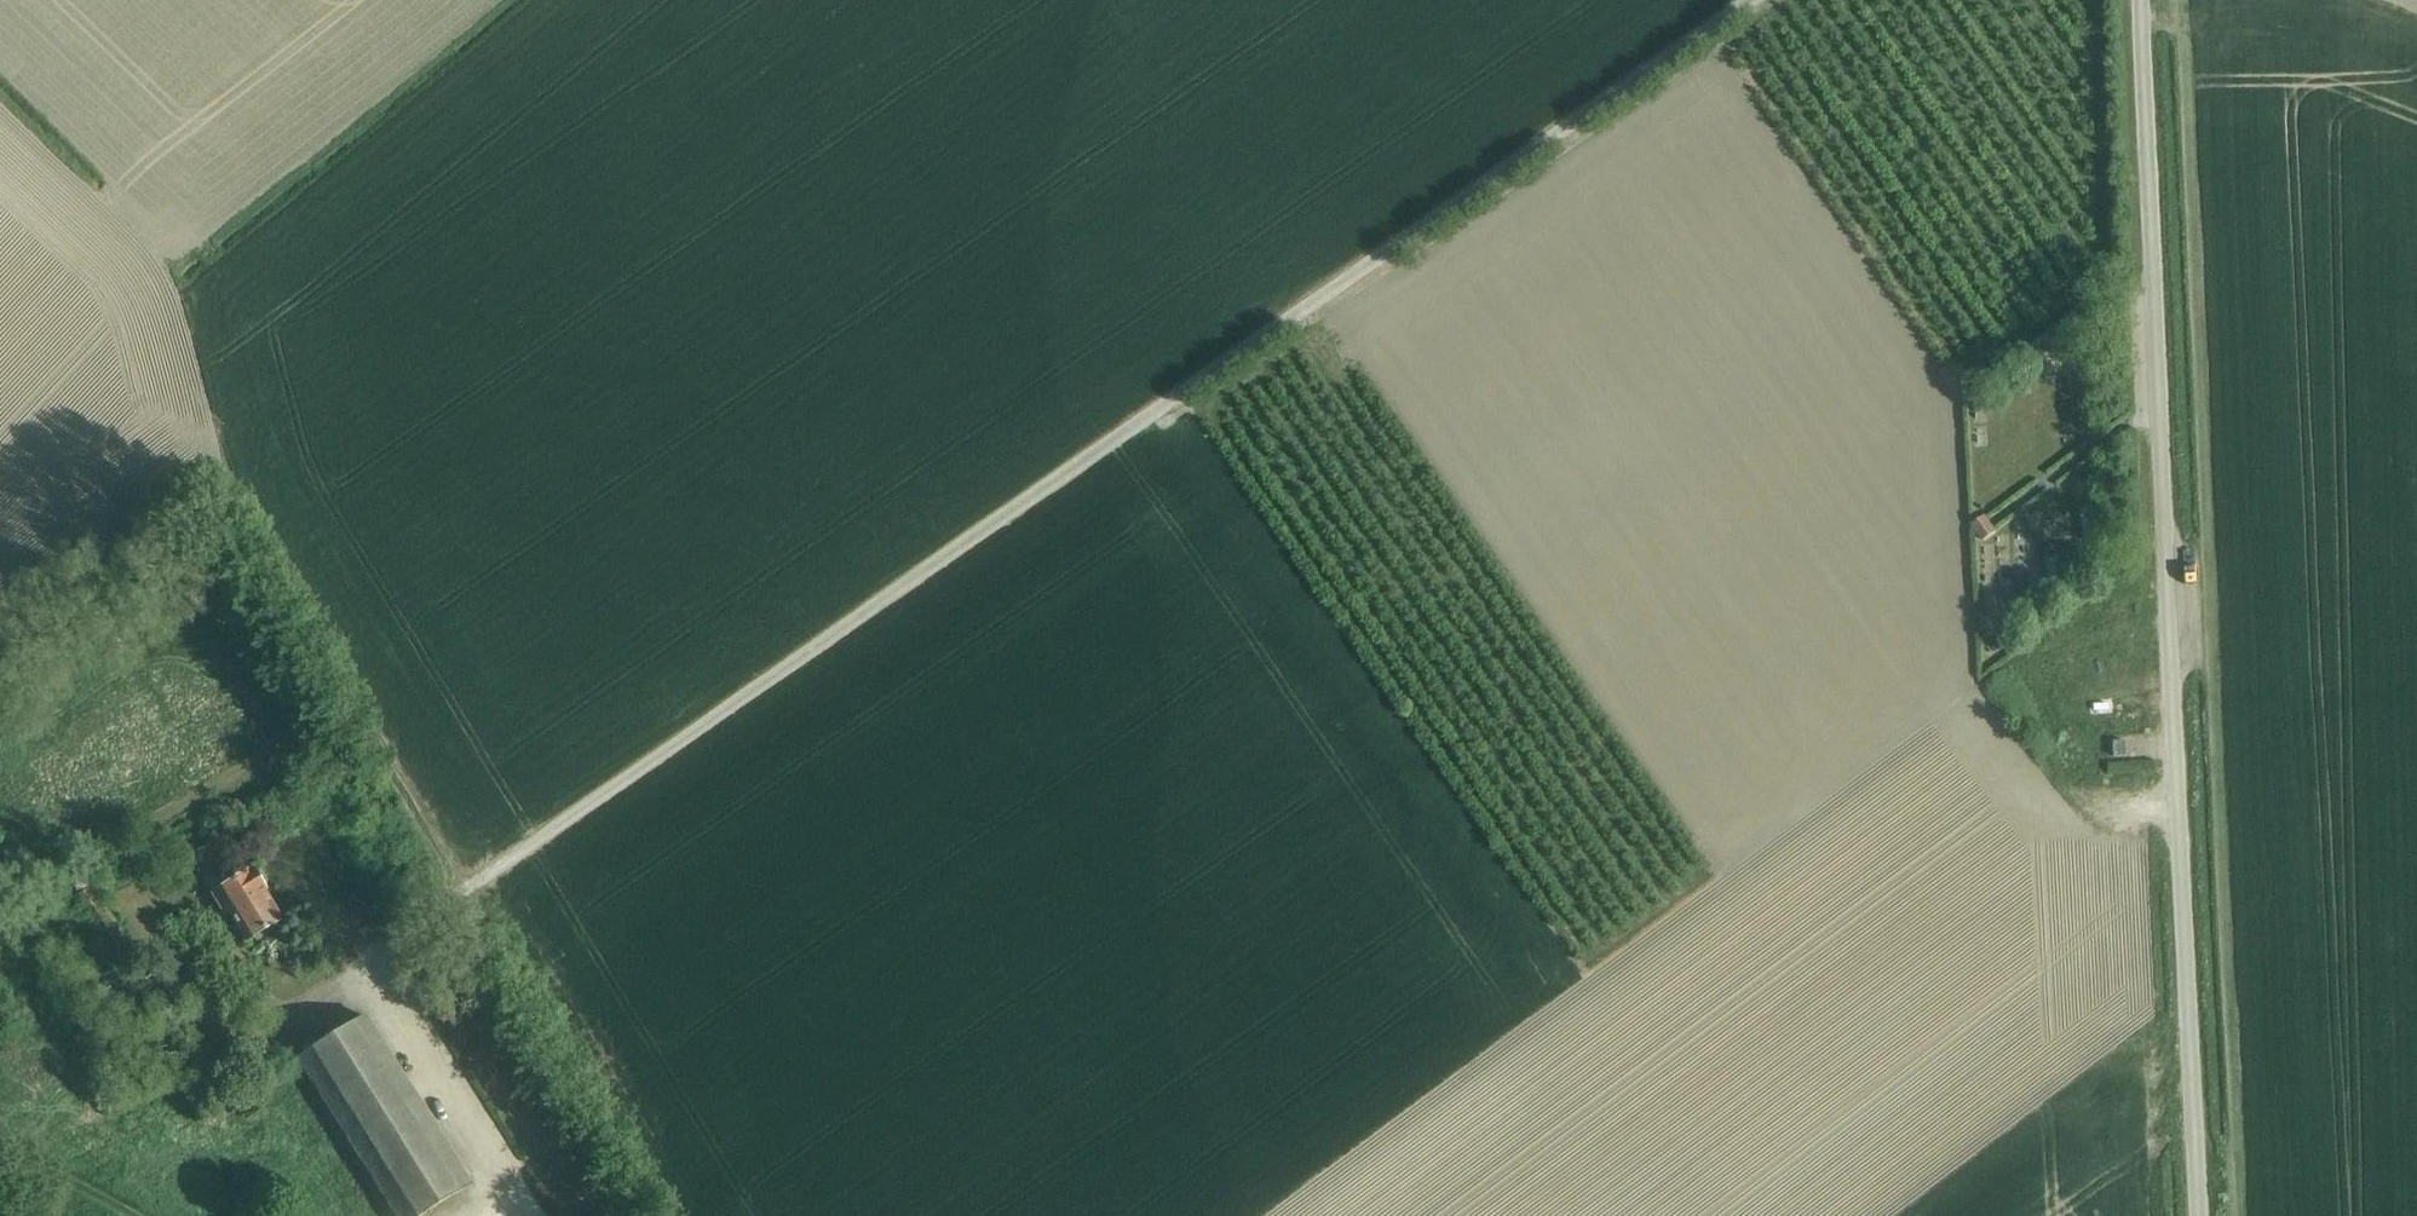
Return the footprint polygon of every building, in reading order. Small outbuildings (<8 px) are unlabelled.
[(1971,525),(1983,541),(1994,532),(1983,516),(1971,525)] [(2114,758),(2127,757),(2126,742),(2114,742),(2114,758)] [(248,940),(281,919),(264,891),(265,890),(253,871),(245,876),(242,872),(234,877),(213,842),(190,856),(226,915),(231,912),(248,940)] [(472,1184),(367,1017),(299,1060),(397,1215),(421,1215),(472,1184)]
